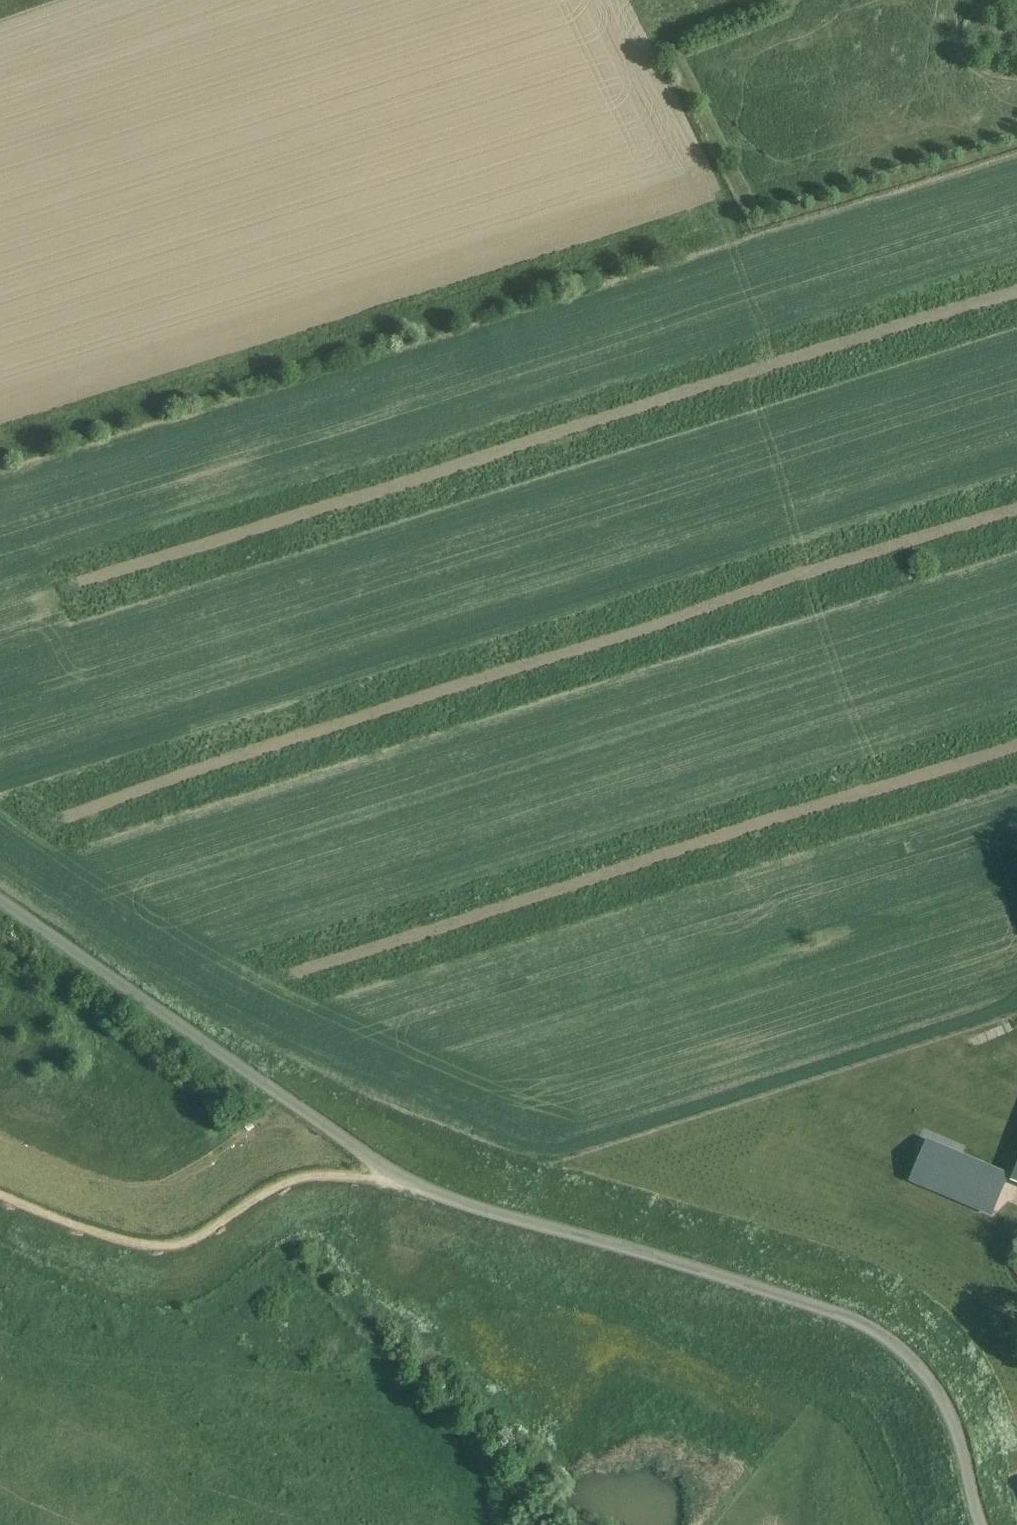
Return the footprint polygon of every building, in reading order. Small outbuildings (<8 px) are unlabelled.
[(998,1201),(1009,1173),(961,1153),(955,1170),(919,1156),(908,1182),(966,1206),(972,1190),(998,1201)]
